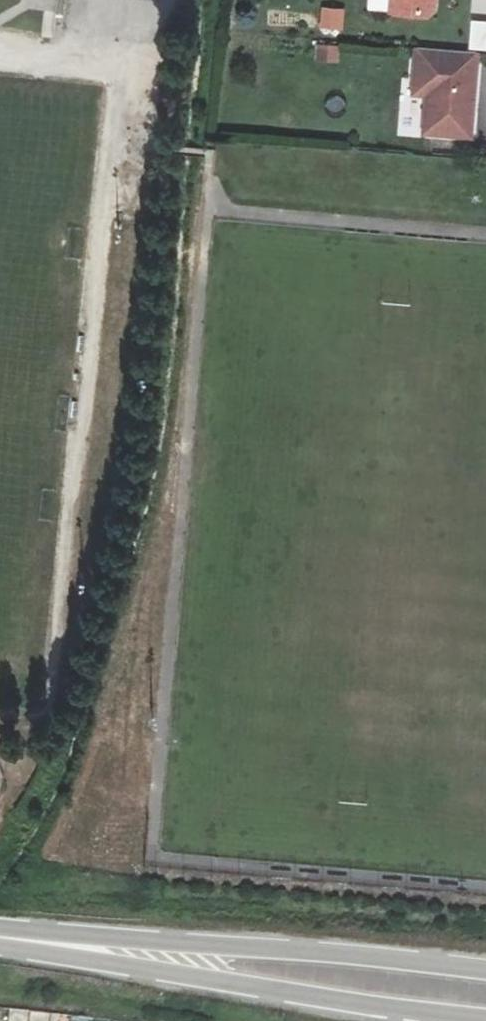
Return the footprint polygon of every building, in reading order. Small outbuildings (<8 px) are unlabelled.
[(388,11),(424,14),(430,8),(431,0),(389,0),(388,11)] [(343,31),(344,8),(320,7),(320,30),(343,31)] [(485,50),(485,20),(472,18),(468,48),(485,50)] [(316,63),(339,61),(337,44),(315,45),(316,63)] [(476,51),(416,47),(414,78),(428,79),(427,94),(424,131),(470,135),(476,51)] [(427,94),(428,79),(414,78),(413,92),(427,94)]
